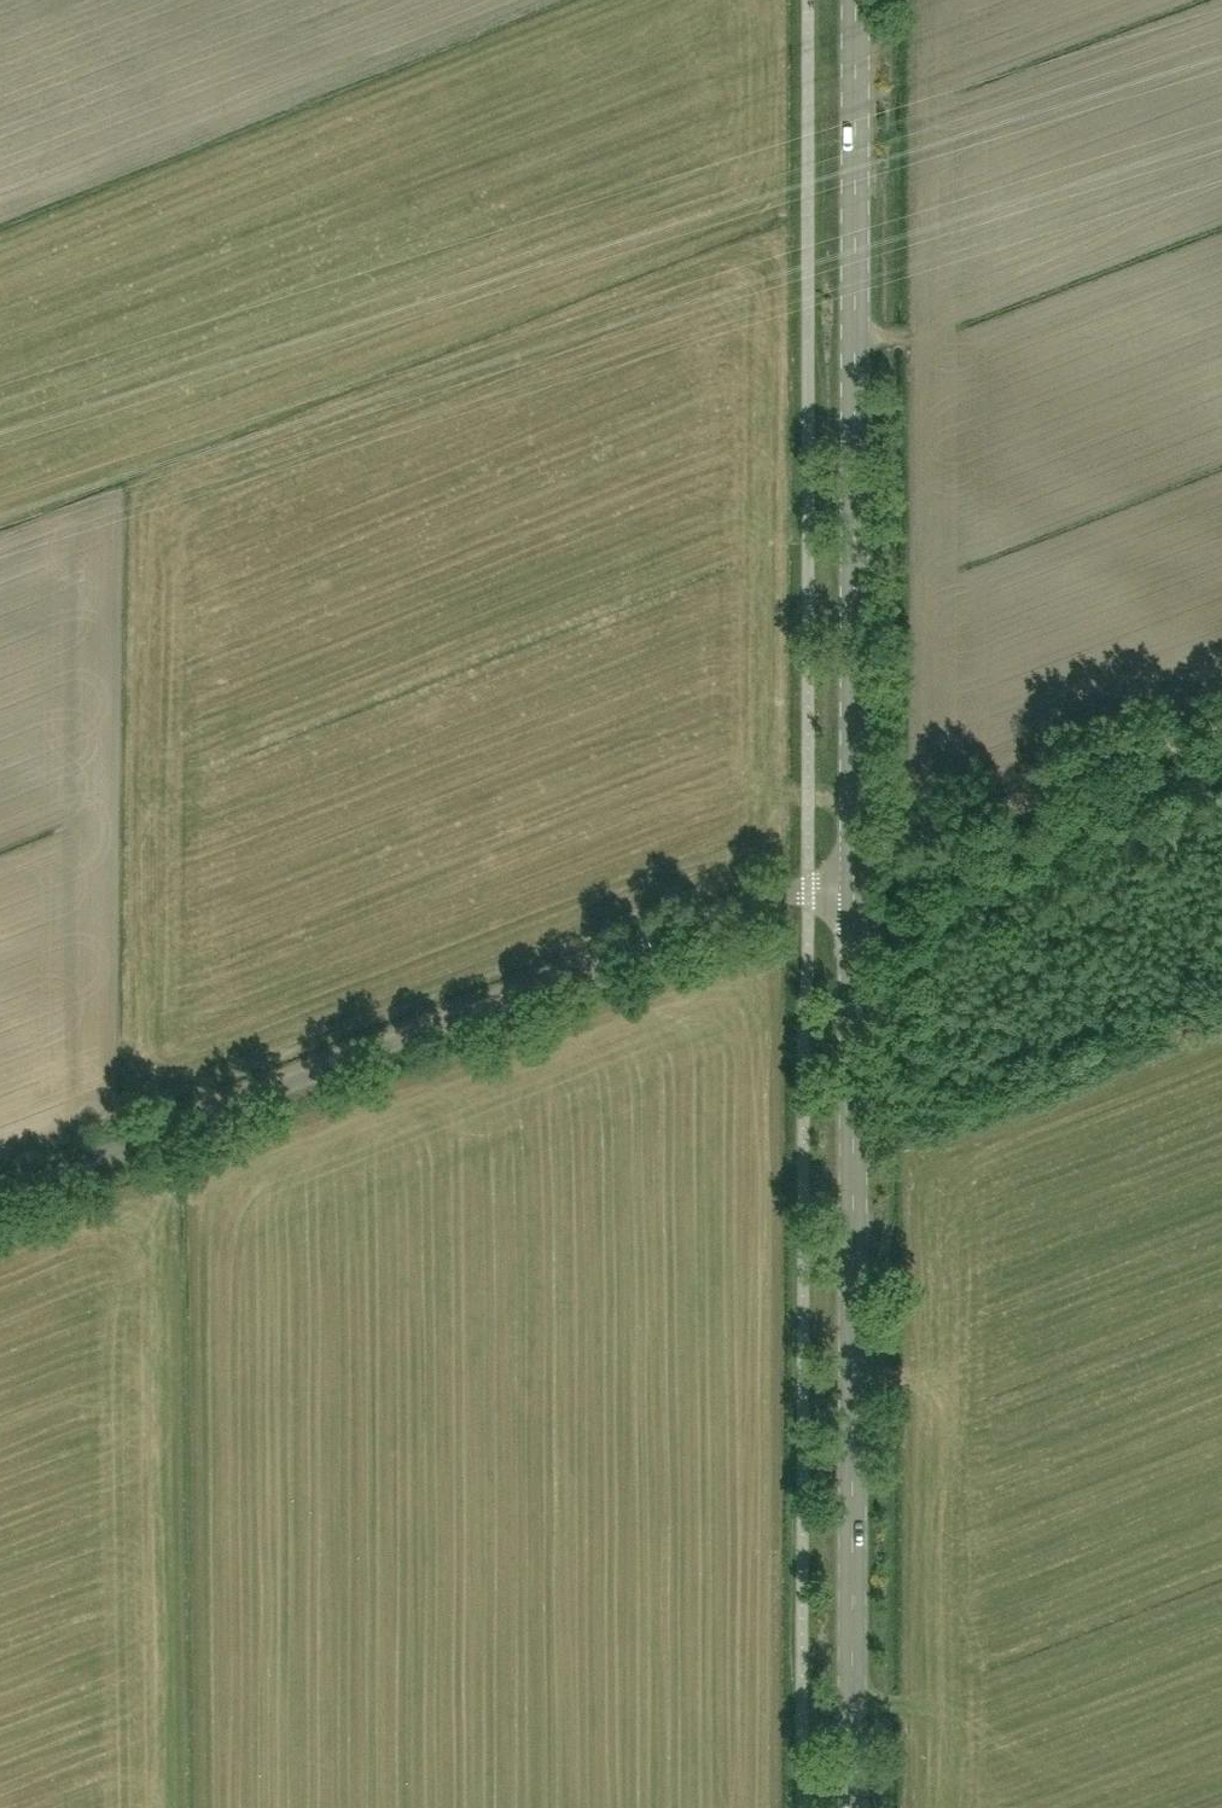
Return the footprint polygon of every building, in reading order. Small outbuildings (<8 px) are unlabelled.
[(529,972),(509,980),(513,991),(534,984),(529,972)]
